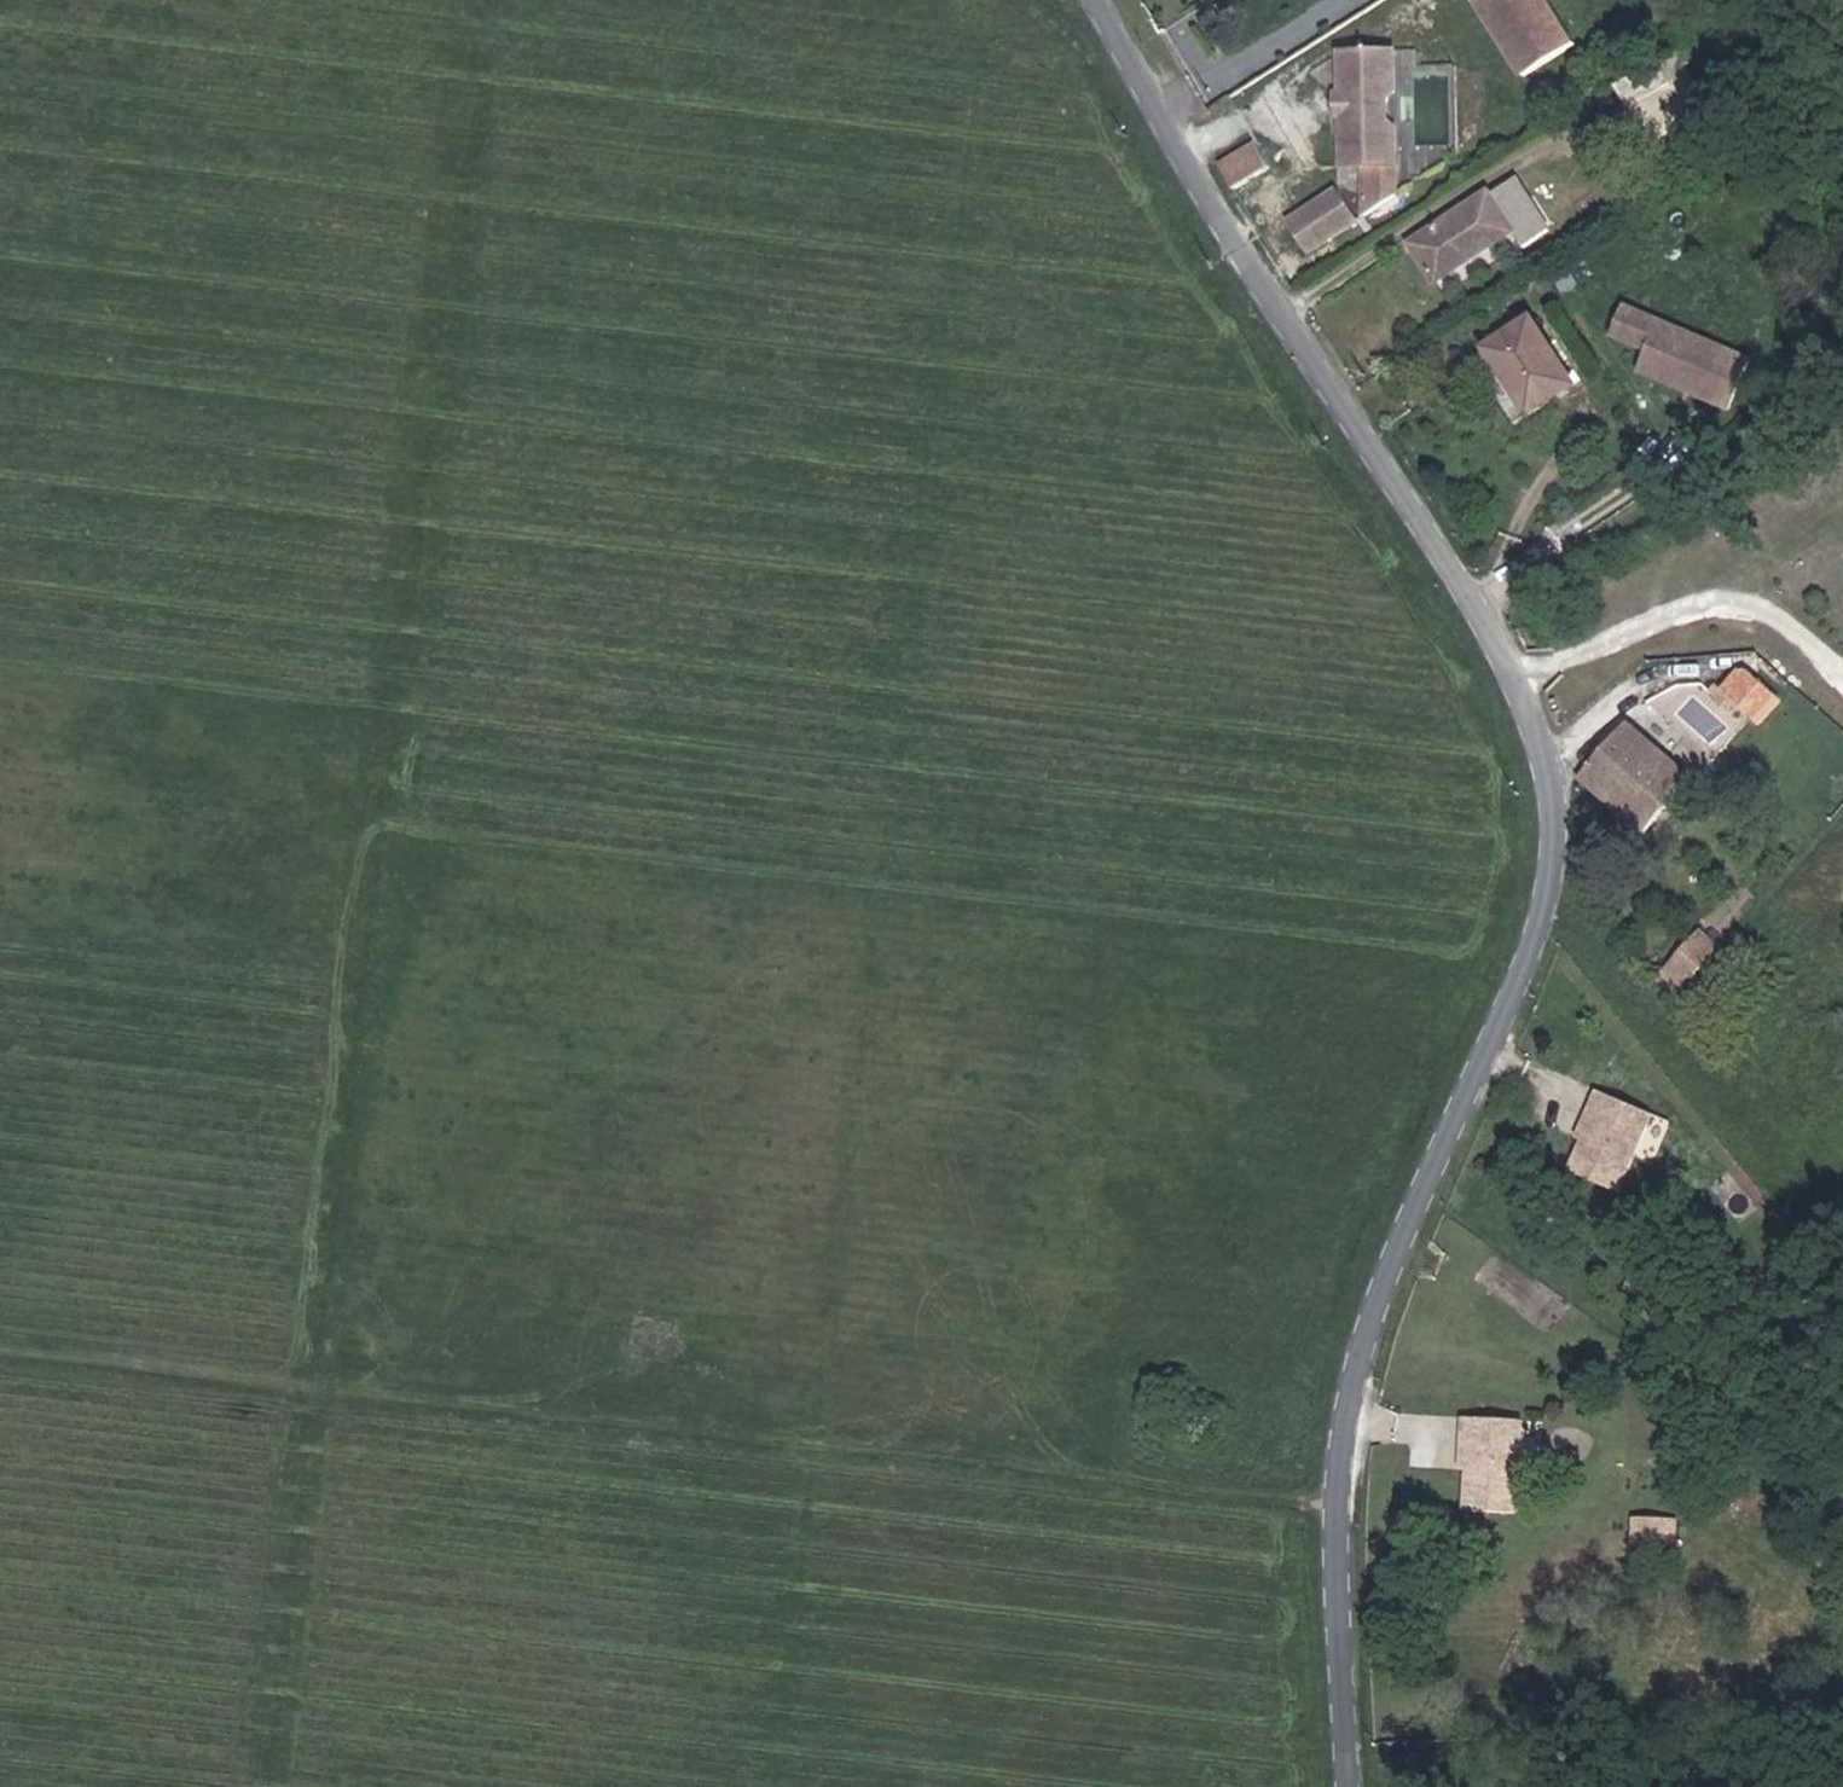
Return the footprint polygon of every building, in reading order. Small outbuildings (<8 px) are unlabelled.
[(1528,0),(1456,0),(1505,74),(1555,41),(1528,0)] [(1384,55),(1331,59),(1334,100),(1338,108),(1339,120),(1335,124),(1339,172),(1366,170),(1369,213),(1394,197),(1390,128),(1382,124),(1381,105),(1387,95),(1384,55)] [(1691,120),(1658,64),(1629,81),(1663,137),(1691,120)] [(1334,100),(1329,101),(1331,125),(1335,124),(1339,120),(1338,108),(1334,100)] [(1224,152),(1240,182),(1278,160),(1262,131),(1224,152)] [(1486,192),(1408,242),(1434,284),(1511,233),(1522,249),(1546,233),(1511,179),(1487,195),(1486,192)] [(1287,221),(1307,252),(1358,220),(1338,189),(1287,221)] [(1627,309),(1618,329),(1640,338),(1628,365),(1681,388),(1684,381),(1698,387),(1695,394),(1728,408),(1749,361),(1627,309)] [(1531,415),(1577,385),(1533,316),(1484,347),(1531,415)] [(1630,726),(1584,778),(1647,832),(1694,781),(1630,726)] [(1669,1004),(1715,952),(1715,951),(1698,936),(1651,989),(1669,1004)] [(1610,1191),(1632,1131),(1639,1111),(1583,1091),(1576,1111),(1583,1113),(1562,1173),(1610,1191)] [(1532,1517),(1530,1426),(1471,1427),(1472,1450),(1479,1450),(1480,1518),(1532,1517)] [(1680,1538),(1679,1516),(1649,1517),(1650,1539),(1680,1538)]
